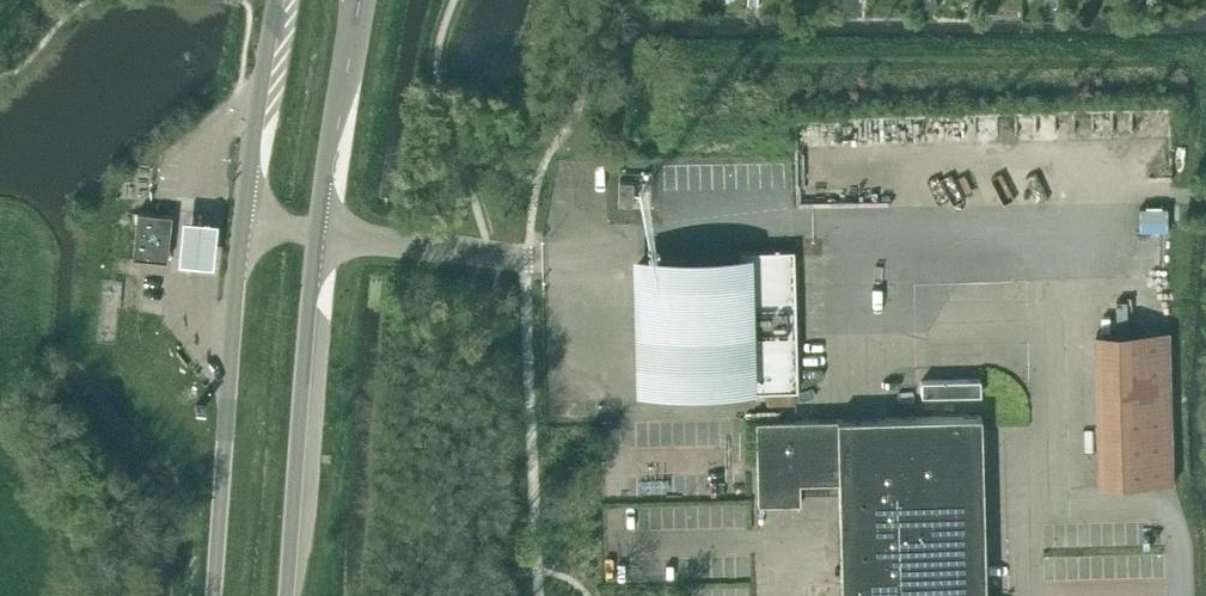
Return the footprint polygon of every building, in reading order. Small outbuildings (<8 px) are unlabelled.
[(1014,17),(1025,17),(1025,2),(1025,0),(1014,0),(1014,2),(1014,17)] [(138,211),(133,256),(167,259),(171,214),(138,211)] [(191,219),(183,218),(178,258),(187,258),(205,260),(213,261),(218,222),(209,221),(191,219)] [(719,382),(719,392),(798,390),(794,248),(741,250),(741,252),(741,260),(639,263),(642,384),(719,382)] [(1171,330),(1098,332),(1102,485),(1175,483),(1171,330)] [(980,378),(921,380),(921,395),(980,393),(980,378)] [(842,595),(986,595),(982,414),(756,420),(758,503),(801,502),(800,482),(839,481),(842,595)]
